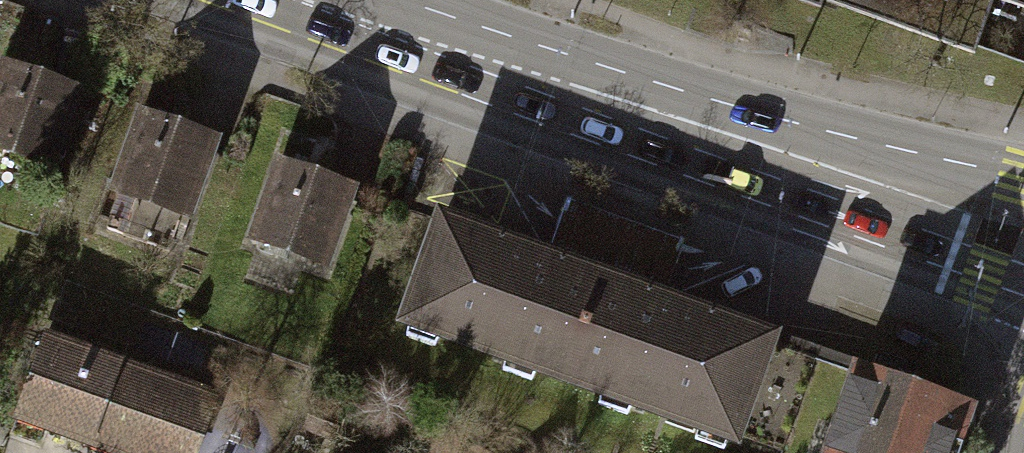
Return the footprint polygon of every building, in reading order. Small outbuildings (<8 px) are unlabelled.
[(975,53),(994,0),(826,0),(975,53)] [(1023,9),(1023,0),(1000,0),(1023,9)] [(1,62),(0,66),(0,147),(47,164),(74,88),(1,62)] [(150,117),(138,113),(115,186),(118,187),(105,228),(167,248),(179,210),(188,212),(211,139),(162,123),(166,110),(154,106),(150,117)] [(288,165),(277,161),(250,235),(321,261),(348,187),(302,170),(307,157),(293,152),(288,165)] [(604,276),(661,296),(682,238),(565,197),(544,255),(604,276)] [(569,375),(604,276),(544,255),(440,218),(405,318),(569,375)] [(604,276),(569,375),(732,433),(767,333),(661,296),(604,276)] [(45,332),(14,416),(121,452),(193,452),(215,393),(45,332)] [(767,333),(732,433),(779,449),(814,350),(767,333)] [(822,452),(951,452),(967,404),(852,365),(822,452)]
